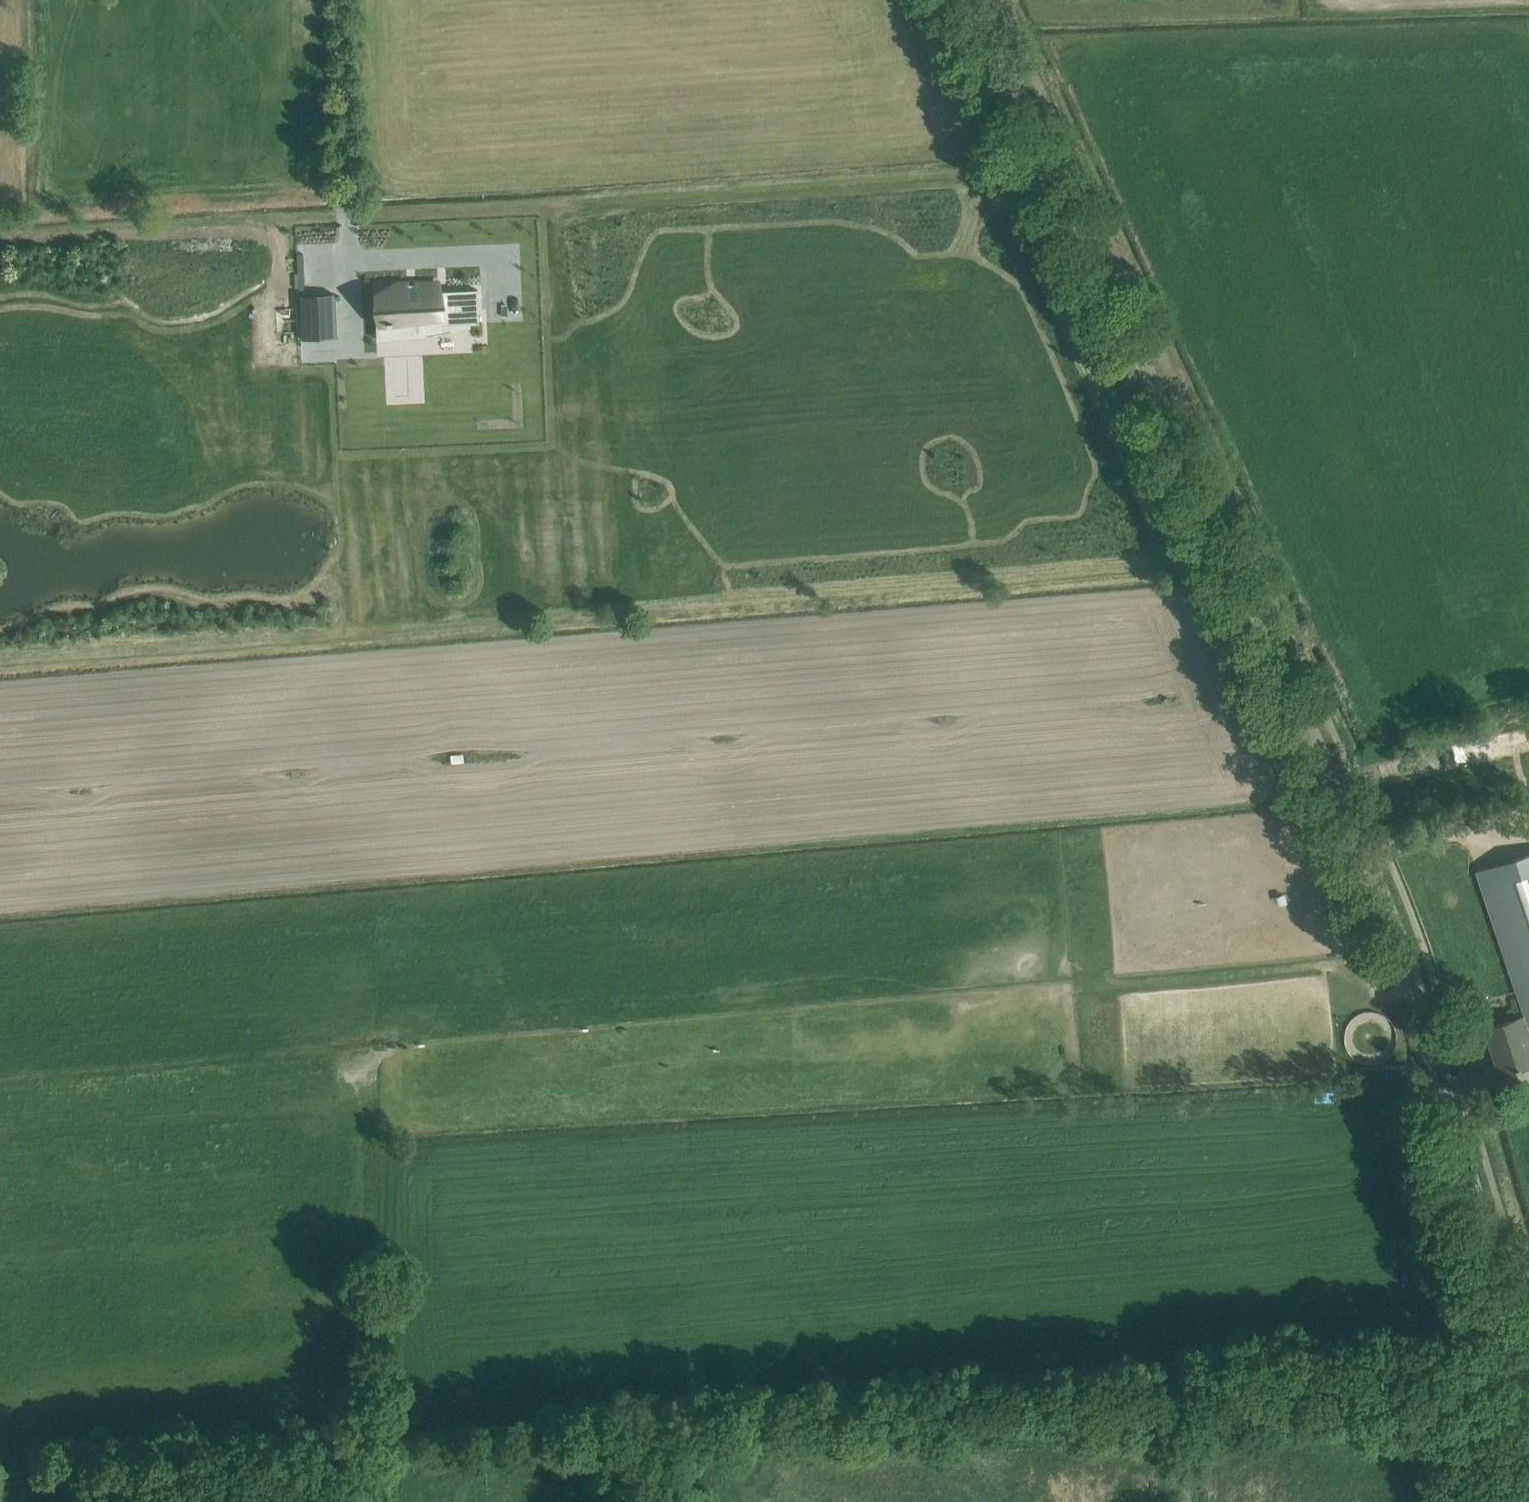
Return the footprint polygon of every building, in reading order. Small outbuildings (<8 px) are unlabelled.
[(379,320),(376,320),(378,338),(419,335),(419,331),(440,330),(440,324),(470,322),(478,322),(477,289),(438,291),(438,283),(401,285),(401,290),(378,291),(379,320)] [(334,293),(299,295),(301,339),(336,337),(334,293)] [(463,754),(450,756),(451,763),(463,762),(463,754)] [(1497,865),(1478,871),(1528,1024),(1528,854),(1497,865)] [(1528,1064),(1528,1039),(1522,1016),(1486,1028),(1494,1051),(1498,1049),(1506,1072),(1528,1064)]
